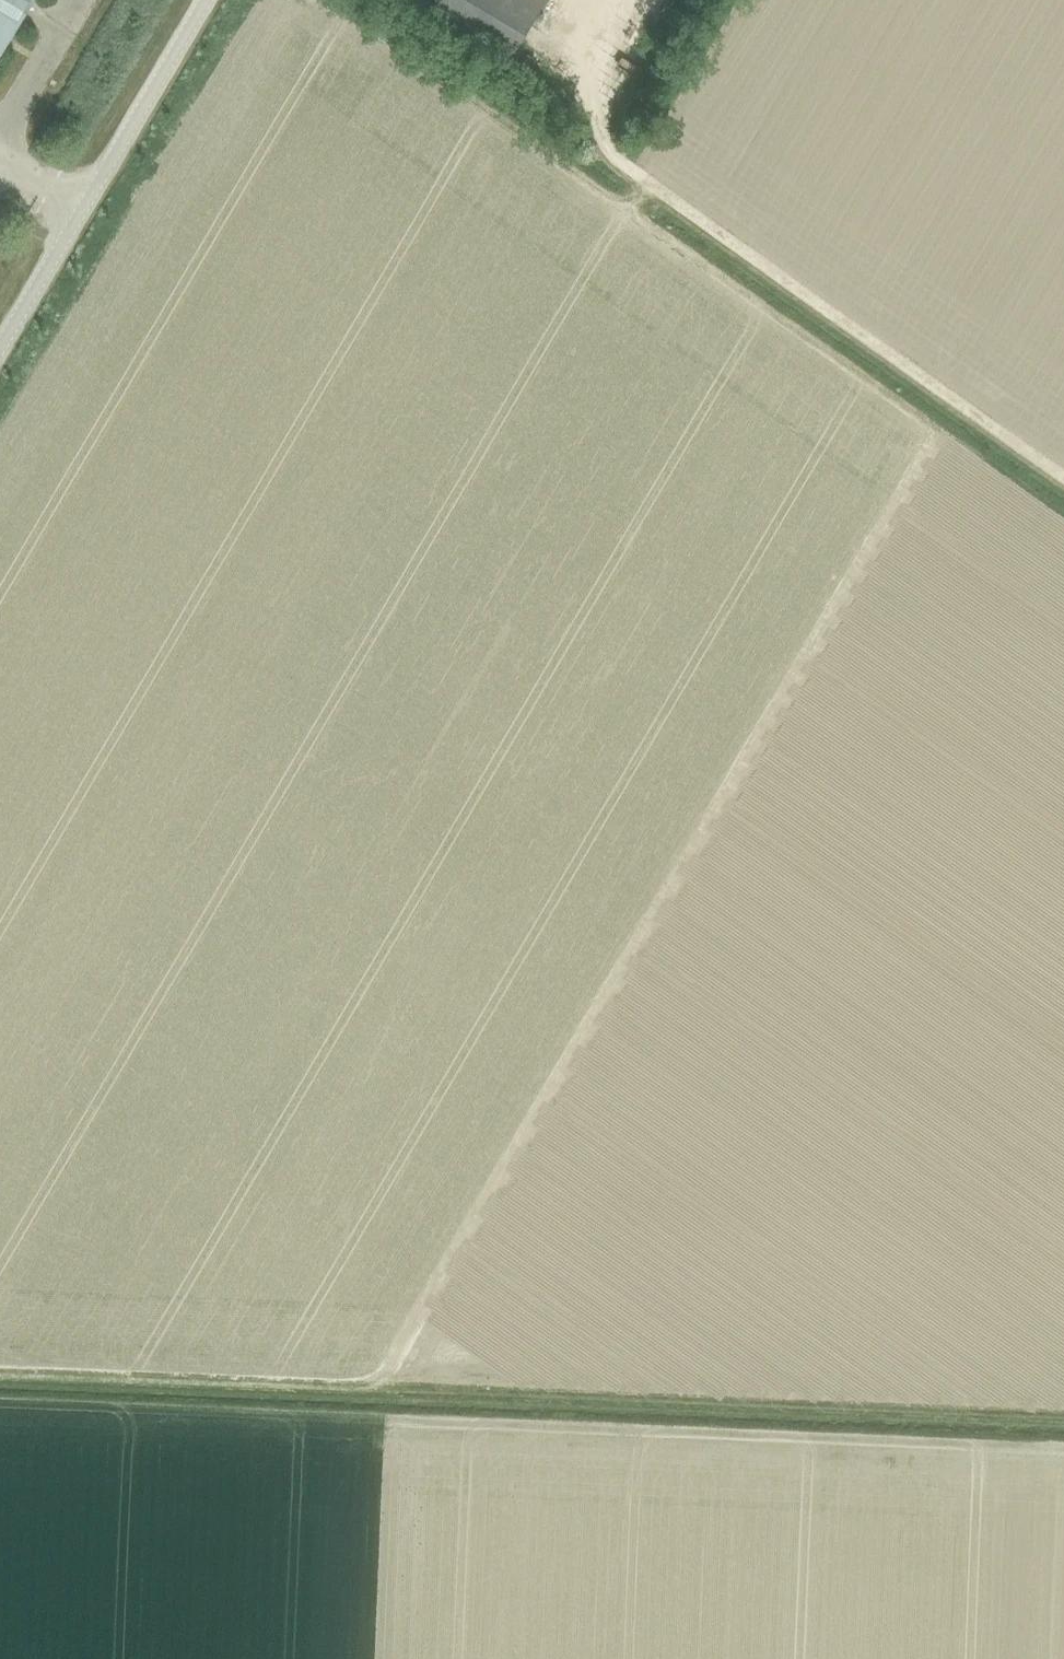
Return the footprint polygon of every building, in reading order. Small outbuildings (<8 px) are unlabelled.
[(27,0),(0,0),(0,45),(27,0)] [(543,0),(407,0),(404,5),(503,66),(543,0)]
